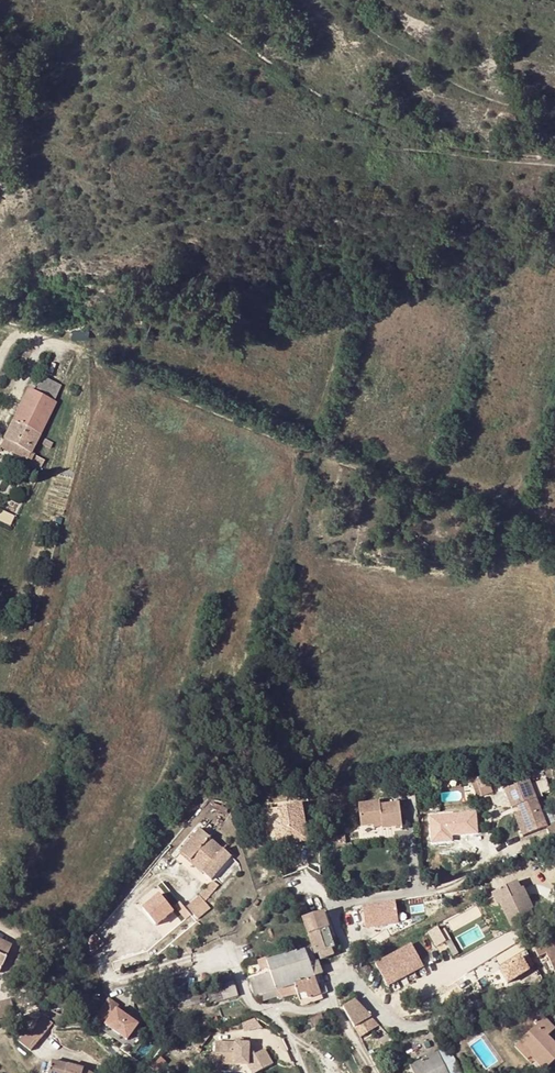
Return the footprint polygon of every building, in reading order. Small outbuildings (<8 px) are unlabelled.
[(32,394),(54,404),(62,388),(41,377),(32,394)] [(54,404),(32,394),(27,391),(0,445),(0,448),(9,453),(26,462),(27,460),(30,461),(33,456),(30,455),(55,405),(54,404)] [(45,439),(43,443),(50,447),(52,443),(45,439)] [(477,780),(483,796),(494,792),(488,776),(477,780)] [(530,781),(505,790),(512,807),(518,805),(521,811),(529,833),(546,826),(536,799),(542,796),(542,793),(550,790),(546,778),(531,784),(530,781)] [(298,840),(292,802),(253,809),(259,846),(298,840)] [(379,807),(379,803),(358,806),(360,827),(373,826),(380,825),(381,829),(401,827),(399,805),(379,807)] [(529,833),(521,811),(514,813),(522,835),(529,833)] [(551,839),(554,837),(554,823),(546,826),(551,839)] [(195,855),(208,866),(203,872),(211,880),(231,856),(199,829),(180,852),(190,860),(195,855)] [(180,852),(178,854),(201,874),(203,872),(208,866),(195,855),(190,860),(180,852)] [(220,886),(213,881),(200,895),(207,902),(220,886)] [(534,908),(523,887),(520,888),(517,881),(493,894),(498,905),(501,904),(514,929),(535,918),(531,910),(534,908)] [(200,895),(187,906),(198,919),(211,909),(200,895)] [(174,912),(160,896),(143,910),(157,926),(174,912)] [(363,927),(396,921),(392,899),(359,905),(363,927)] [(331,949),(334,949),(322,912),(303,918),(315,955),(318,954),(331,949)] [(342,922),(346,932),(352,929),(348,920),(342,922)] [(444,943),(444,942),(436,929),(422,937),(430,951),(444,943)] [(97,936),(88,943),(92,954),(104,945),(97,936)] [(444,943),(447,947),(452,944),(449,939),(444,942),(444,943)] [(540,957),(548,953),(554,966),(554,942),(554,940),(536,949),(540,957)] [(0,942),(0,968),(9,946),(0,942)] [(447,947),(452,957),(458,953),(452,944),(447,947)] [(411,945),(374,964),(386,986),(422,966),(411,945)] [(367,953),(363,947),(354,952),(357,959),(367,953)] [(304,951),(309,964),(315,963),(311,949),(304,951)] [(331,949),(318,954),(319,961),(334,956),(331,949)] [(269,962),(266,962),(268,967),(268,969),(278,966),(280,974),(290,971),(294,984),(315,978),(314,977),(309,964),(304,951),(269,962)] [(488,968),(499,985),(522,969),(511,953),(488,968)] [(258,961),(260,969),(268,967),(266,962),(265,958),(258,961)] [(309,964),(314,977),(317,976),(322,974),(318,962),(315,963),(309,964)] [(280,974),(278,966),(268,969),(270,974),(262,976),(249,979),(250,983),(255,982),(259,995),(294,984),(290,971),(280,974)] [(215,975),(217,980),(228,976),(227,971),(215,975)] [(228,976),(217,980),(219,987),(233,983),(231,975),(228,976)] [(318,977),(315,978),(321,995),(327,993),(321,976),(318,977)] [(315,978),(294,984),(298,995),(300,1001),(321,995),(315,978)] [(250,983),(249,983),(254,997),(259,996),(259,995),(255,982),(250,983)] [(233,983),(219,987),(221,994),(235,990),(233,983)] [(298,995),(294,984),(259,995),(259,996),(262,1003),(277,998),(278,1000),(298,995)] [(224,1002),(221,994),(219,987),(212,989),(188,996),(191,1006),(208,1002),(209,1006),(224,1002)] [(224,1002),(237,998),(235,990),(221,994),(224,1002)] [(124,1002),(115,993),(102,1008),(111,1016),(108,1019),(127,1037),(140,1022),(121,1005),(124,1002)] [(0,1001),(0,1019),(17,1014),(12,998),(0,1001)] [(369,1035),(367,1033),(377,1026),(354,1002),(343,1010),(361,1040),(369,1035)] [(306,1020),(309,1028),(324,1022),(322,1014),(306,1020)] [(522,1040),(534,1054),(531,1056),(544,1070),(554,1060),(554,1043),(548,1036),(554,1029),(542,1016),(534,1023),(537,1026),(522,1040)] [(36,1021),(20,1041),(31,1051),(53,1023),(45,1017),(39,1024),(36,1021)] [(327,1028),(324,1022),(309,1028),(311,1033),(327,1028)] [(367,1033),(369,1035),(379,1028),(377,1026),(367,1033)] [(392,1042),(387,1036),(382,1039),(387,1046),(392,1042)] [(519,1043),(531,1056),(534,1054),(522,1040),(519,1043)] [(272,1065),(263,1050),(253,1056),(251,1051),(247,1051),(247,1045),(234,1045),(214,1046),(214,1056),(205,1056),(205,1072),(221,1072),(221,1068),(248,1067),(251,1072),(259,1072),(272,1065)] [(438,1052),(448,1072),(461,1072),(452,1053),(448,1048),(438,1052)] [(438,1052),(410,1066),(414,1072),(448,1072),(438,1052)] [(160,1059),(150,1070),(154,1072),(156,1072),(165,1063),(160,1059)] [(83,1069),(52,1061),(49,1072),(82,1072),(83,1069)]
